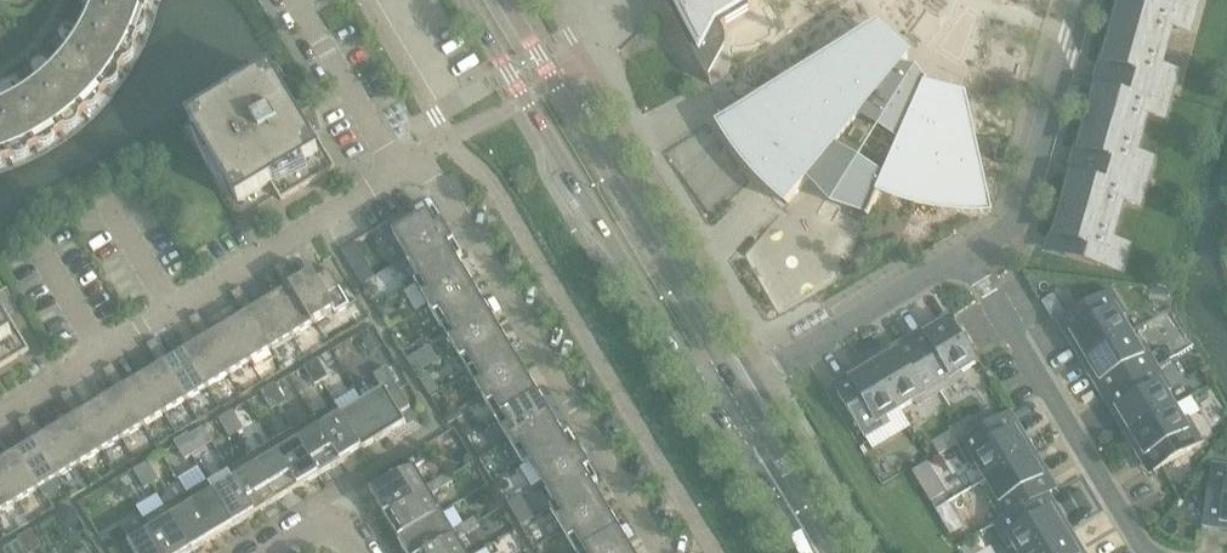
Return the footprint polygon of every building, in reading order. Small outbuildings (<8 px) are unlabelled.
[(2,164),(3,162),(13,158),(16,159),(18,160),(21,160),(24,159),(26,157),(28,155),(29,153),(30,150),(40,145),(43,146),(45,146),(48,146),(51,145),(53,143),(55,141),(56,138),(56,136),(65,129),(68,130),(70,130),(73,129),(76,127),(77,125),(79,123),(80,120),(80,117),(88,110),(90,110),(93,110),(96,108),(98,107),(99,104),(100,102),(101,99),(101,96),(107,88),(110,88),(113,87),(115,85),(117,83),(118,81),(119,78),(119,75),(118,73),(124,63),(127,63),(129,61),(132,60),(133,57),(134,55),(134,52),(134,49),(133,47),(138,37),(140,36),(142,34),(144,32),(146,29),(146,27),(146,24),(146,21),(144,19),(146,14),(149,0),(99,0),(91,22),(80,43),(67,61),(51,78),(32,93),(13,105),(0,111),(0,166),(2,164)] [(670,12),(681,33),(691,52),(706,78),(711,86),(712,83),(709,79),(723,54),(724,51),(724,49),(725,47),(725,44),(725,41),(724,39),(723,35),(720,30),(751,12),(747,5),(756,0),(671,0),(676,9),(670,12)] [(1122,273),(1129,249),(1112,244),(1124,203),(1140,208),(1153,162),(1136,157),(1148,116),(1165,120),(1178,74),(1161,69),(1172,28),(1189,33),(1199,0),(1138,0),(1136,8),(1123,5),(1121,12),(1117,11),(1104,56),(1108,57),(1106,64),(1119,68),(1112,96),(1098,92),(1096,99),(1093,98),(1080,143),(1084,144),(1082,152),(1095,155),(1087,183),(1074,179),(1072,186),(1068,185),(1055,231),(1059,232),(1057,239),(1071,243),(1066,258),(1122,273)] [(964,103),(925,94),(929,84),(927,84),(926,86),(901,70),(909,60),(908,59),(906,60),(875,32),(852,58),(844,51),(821,77),(814,70),(790,96),(783,89),(759,115),(752,109),(730,133),(721,116),(719,117),(726,130),(728,133),(733,140),(737,147),(742,154),(747,161),(753,168),(759,175),(767,183),(774,189),(780,195),(787,201),(787,204),(789,205),(810,179),(869,216),(869,217),(870,218),(882,192),(890,195),(905,201),(914,203),(924,206),(935,208),(946,209),(957,210),(968,210),(980,210),(978,173),(969,173),(969,138),(961,138),(964,103)] [(191,123),(239,204),(269,185),(282,202),(336,169),(316,136),(310,126),(310,127),(303,129),(297,131),(291,121),(295,119),(296,120),(314,109),(314,108),(297,117),(271,75),(256,84),(227,102),(191,123)] [(995,161),(1005,164),(1009,149),(998,147),(995,161)] [(393,236),(407,259),(449,234),(435,211),(393,236)] [(449,234),(407,259),(420,280),(421,282),(457,260),(458,261),(463,258),(449,234)] [(421,282),(420,280),(415,284),(429,307),(470,282),(458,261),(457,260),(421,282)] [(275,269),(281,280),(290,274),(284,264),(275,269)] [(292,287),(314,325),(334,313),(336,316),(351,307),(330,271),(300,289),(297,284),(292,287)] [(290,274),(281,280),(287,290),(269,301),(292,339),(314,325),(292,287),(297,284),(290,274)] [(429,307),(442,330),(484,305),(470,282),(429,307)] [(232,295),(238,305),(248,300),(241,289),(232,295)] [(1073,347),(1082,362),(1130,333),(1121,319),(1126,316),(1112,292),(1064,321),(1073,338),(1076,336),(1080,343),(1073,347)] [(245,316),(227,327),(249,364),(272,351),(249,313),(254,310),(248,300),(238,305),(245,316)] [(249,313),(272,351),(292,339),(269,301),(254,310),(249,313)] [(484,305),(442,330),(456,352),(498,327),(484,305)] [(30,351),(4,309),(0,310),(0,369),(30,351)] [(190,320),(196,331),(205,325),(199,315),(190,320)] [(912,345),(941,394),(964,380),(961,375),(976,366),(958,336),(961,334),(950,316),(932,327),(936,334),(929,338),(927,336),(912,345)] [(184,352),(207,390),(230,376),(207,338),(211,336),(205,325),(196,331),(202,341),(184,352)] [(207,338),(230,376),(249,364),(227,327),(211,336),(207,338)] [(498,327),(456,352),(469,375),(511,350),(498,327)] [(1100,382),(1109,397),(1158,368),(1144,345),(1139,348),(1130,333),(1082,362),(1091,377),(1098,373),(1103,380),(1100,382)] [(148,346),(154,356),(163,351),(157,340),(148,346)] [(872,363),(901,411),(915,402),(919,407),(941,394),(912,345),(897,354),(898,357),(891,361),(887,354),(872,363)] [(412,358),(418,370),(438,360),(432,348),(412,358)] [(525,372),(511,350),(469,375),(483,397),(525,372)] [(163,351),(154,356),(160,367),(142,378),(165,415),(187,402),(165,364),(169,361),(163,351)] [(184,352),(169,361),(165,364),(187,402),(207,390),(184,352)] [(304,369),(310,378),(323,370),(318,360),(304,369)] [(901,411),(872,363),(857,372),(861,379),(854,384),(853,381),(836,391),(866,440),(889,425),(886,420),(901,411)] [(104,372),(111,382),(120,377),(113,366),(104,372)] [(1118,422),(1127,437),(1175,408),(1166,394),(1171,390),(1158,368),(1109,397),(1118,412),(1121,411),(1125,418),(1118,422)] [(363,403),(385,438),(407,425),(400,414),(410,408),(387,369),(375,377),(383,391),(363,403)] [(323,370),(310,378),(315,387),(329,378),(323,370)] [(538,395),(525,372),(483,397),(497,420),(538,395)] [(120,377),(111,382),(117,393),(99,403),(122,441),(144,428),(121,390),(126,387),(120,377)] [(121,390),(144,428),(165,415),(142,378),(126,387),(121,390)] [(262,394),(267,403),(281,395),(276,386),(262,394)] [(62,397),(68,408),(77,402),(71,392),(62,397)] [(281,395),(267,403),(273,412),(287,404),(281,395)] [(497,420),(510,443),(552,418),(538,395),(497,420)] [(74,418),(57,429),(80,466),(101,454),(78,416),(84,413),(77,402),(68,408),(74,418)] [(99,403),(84,413),(78,416),(101,454),(122,441),(99,403)] [(363,403),(342,416),(363,451),(385,438),(363,403)] [(319,422),(317,423),(342,464),(363,451),(342,416),(337,407),(317,419),(319,422)] [(1175,408),(1127,437),(1136,452),(1143,448),(1148,455),(1145,457),(1155,473),(1203,444),(1189,420),(1184,423),(1175,408)] [(219,420),(225,429),(238,421),(233,412),(219,420)] [(20,423),(26,433),(35,428),(29,417),(20,423)] [(977,467),(986,482),(1034,453),(1025,438),(1018,442),(1014,435),(1016,433),(1007,417),(958,446),(972,470),(977,467)] [(565,440),(565,438),(552,418),(510,443),(525,467),(530,463),(529,462),(565,440)] [(238,421),(225,429),(230,438),(244,430),(238,421)] [(294,432),(321,477),(342,464),(317,423),(297,435),(294,431),(294,432)] [(41,438),(35,428),(26,433),(32,444),(15,454),(37,492),(59,479),(36,441),(41,438)] [(57,429),(41,438),(36,441),(59,479),(80,466),(57,429)] [(321,477),(294,432),(272,445),(300,489),(321,477)] [(175,443),(180,452),(194,444),(189,435),(175,443)] [(530,463),(543,484),(585,459),(570,435),(565,438),(565,440),(529,462),(530,463)] [(194,444),(180,452),(186,461),(200,453),(194,444)] [(257,467),(278,502),(300,489),(272,445),(253,457),(259,466),(257,467)] [(372,494),(386,518),(430,492),(427,487),(415,468),(425,463),(419,452),(376,477),(382,488),(372,494)] [(1034,453),(986,482),(995,496),(990,499),(1003,521),(1004,522),(1044,498),(1045,499),(1053,494),(1043,477),(1041,479),(1036,472),(1043,468),(1034,453)] [(16,505),(37,492),(15,454),(0,463),(0,478),(16,505)] [(543,484),(556,505),(556,506),(592,485),(593,486),(599,483),(585,459),(543,484)] [(134,471),(140,480),(154,472),(148,463),(134,471)] [(235,480),(257,515),(278,502),(257,467),(236,480),(235,480)] [(1214,467),(1205,523),(1224,525),(1225,523),(1226,523),(1226,469),(1214,467)] [(210,483),(209,484),(236,528),(257,515),(235,480),(236,480),(230,470),(210,482),(210,483)] [(154,472),(140,480),(145,489),(159,481),(154,472)] [(438,481),(443,490),(454,483),(448,474),(438,481)] [(16,505),(0,478),(0,514),(16,505)] [(430,492),(386,518),(399,540),(443,514),(432,496),(443,490),(438,481),(427,487),(430,492)] [(187,497),(214,541),(236,528),(209,484),(187,497)] [(606,507),(593,486),(592,485),(556,506),(556,505),(550,508),(564,533),(606,507)] [(187,497),(166,510),(193,552),(194,552),(214,541),(187,497)] [(1018,552),(1037,552),(1071,533),(1062,517),(1055,522),(1051,515),(1053,513),(1045,499),(1044,498),(1004,522),(1003,521),(995,526),(1009,550),(1014,547),(1018,552)] [(606,507),(564,533),(577,552),(581,552),(620,530),(606,507)] [(164,552),(193,552),(166,510),(147,521),(152,531),(151,531),(164,552)] [(399,540),(407,552),(429,552),(457,536),(454,532),(443,514),(399,540)] [(465,526),(470,535),(481,528),(475,519),(465,526)] [(465,526),(454,532),(457,536),(429,552),(467,552),(459,541),(470,535),(465,526)] [(151,531),(131,543),(122,529),(110,536),(120,552),(164,552),(151,531)] [(620,530),(581,552),(633,552),(620,530)] [(1037,552),(1074,552),(1073,552),(1080,547),(1071,533),(1037,552)] [(6,552),(21,552),(24,551),(19,542),(5,550),(6,552)]
